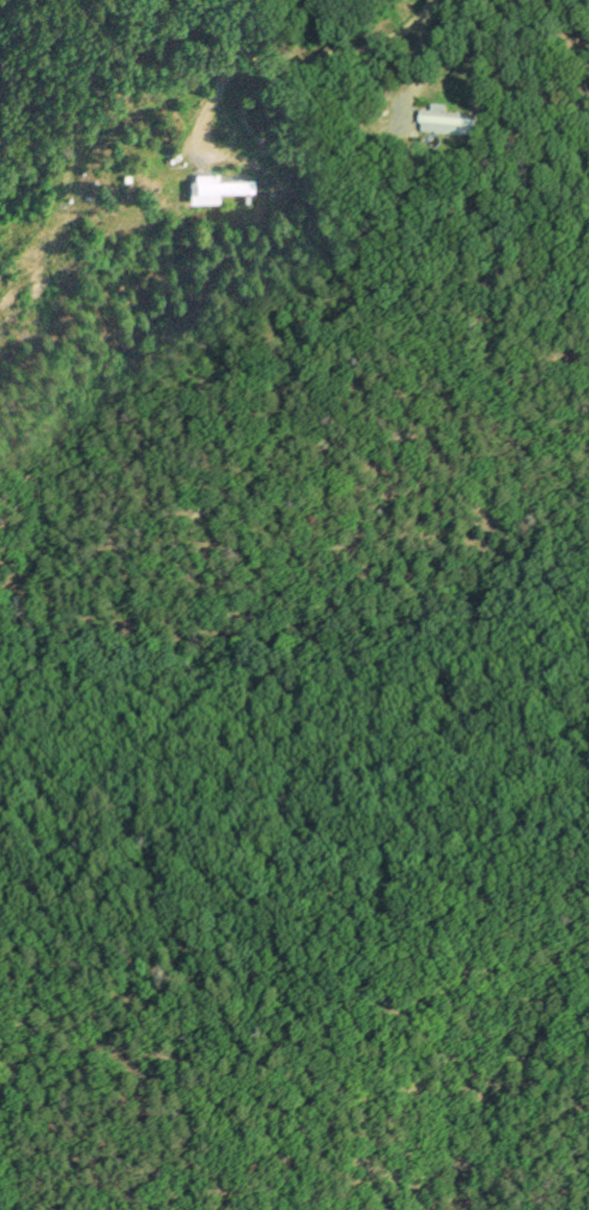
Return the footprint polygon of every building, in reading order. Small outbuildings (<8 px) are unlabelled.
[(420,113),(419,133),(474,135),(475,117),(445,115),(446,108),(431,107),(431,114),(420,113)] [(219,181),(219,175),(189,175),(189,192),(248,192),(248,181),(219,181)]
